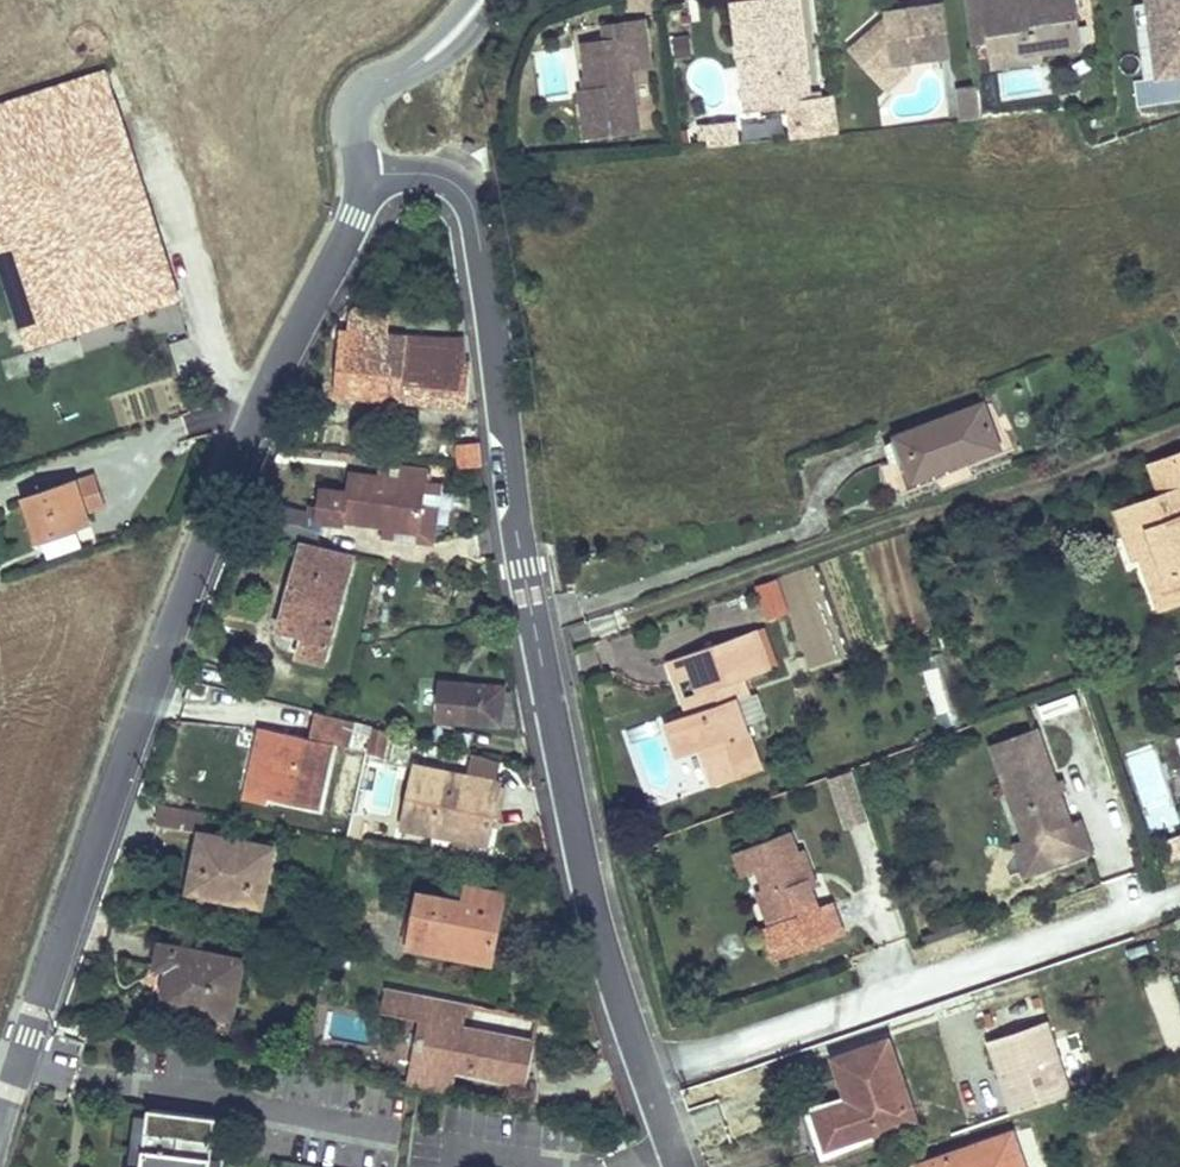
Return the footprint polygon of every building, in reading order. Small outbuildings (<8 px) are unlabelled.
[(727,8),(731,36),(737,35),(742,73),(753,87),(760,86),(764,115),(806,110),(791,0),(786,0),(727,8)] [(1083,56),(1080,0),(970,0),(973,38),(989,37),(991,61),(1083,56)] [(1179,74),(1179,0),(1132,0),(1132,1),(1133,0),(1141,78),(1179,74)] [(878,30),(873,31),(848,54),(873,81),(888,67),(906,65),(946,59),(938,8),(881,17),(882,23),(883,26),(883,30),(878,30)] [(676,56),(693,55),(689,13),(672,15),(676,56)] [(882,23),(873,31),(878,30),(883,30),(883,26),(882,23)] [(621,45),(601,48),(578,51),(585,97),(576,99),(584,149),(637,141),(628,81),(647,78),(639,27),(619,30),(621,45)] [(619,30),(599,33),(601,48),(621,45),(619,30)] [(737,35),(731,36),(741,119),(764,115),(760,86),(753,87),(742,73),(737,35)] [(873,81),(885,93),(907,73),(906,65),(888,67),(873,81)] [(2,321),(9,345),(25,341),(27,345),(180,295),(158,228),(49,264),(7,138),(116,101),(106,72),(0,107),(0,263),(16,317),(2,321)] [(1138,103),(1177,101),(1176,78),(1138,79),(1138,103)] [(962,117),(979,116),(977,85),(960,87),(962,117)] [(158,228),(116,101),(7,138),(49,264),(158,228)] [(745,120),(747,138),(781,134),(779,116),(745,120)] [(729,129),(704,132),(707,155),(732,152),(729,129)] [(506,166),(503,148),(490,150),(493,168),(506,166)] [(351,310),(349,329),(376,331),(377,311),(351,310)] [(449,338),(376,331),(349,329),(342,328),(337,395),(365,397),(399,399),(467,405),(469,358),(464,357),(466,336),(451,334),(449,338)] [(399,399),(365,397),(364,408),(398,412),(399,399)] [(996,448),(981,405),(898,436),(905,455),(888,463),(897,488),(996,448)] [(460,444),(456,468),(481,472),(479,445),(460,444)] [(1158,459),(1170,489),(1158,493),(1121,507),(1130,530),(1141,525),(1150,548),(1143,550),(1145,554),(1153,575),(1149,577),(1161,607),(1179,599),(1179,451),(1158,459)] [(430,465),(388,459),(385,476),(428,481),(430,465)] [(1170,489),(1158,459),(1147,463),(1158,493),(1170,489)] [(385,476),(348,471),(346,485),(316,480),(312,503),(305,502),(304,508),(277,502),(271,527),(317,539),(324,517),(339,521),(340,520),(386,526),(419,531),(428,481),(385,476)] [(103,505),(92,474),(26,498),(40,539),(80,525),(75,512),(103,505)] [(444,483),(428,481),(419,531),(386,526),(385,535),(435,542),(444,483)] [(1121,507),(1112,510),(1132,559),(1145,554),(1143,550),(1150,548),(1141,525),(1130,530),(1121,507)] [(54,553),(81,545),(75,529),(49,538),(54,553)] [(352,556),(302,541),(280,624),(305,632),(298,654),(325,660),(352,556)] [(778,576),(755,583),(766,618),(789,611),(778,576)] [(768,668),(755,631),(675,658),(684,680),(693,676),(697,692),(743,678),(768,668)] [(760,725),(743,678),(697,692),(693,676),(684,680),(675,658),(667,660),(686,715),(734,701),(746,734),(760,725)] [(505,687),(466,684),(462,720),(501,722),(505,687)] [(746,734),(734,701),(686,715),(667,721),(677,753),(701,743),(715,783),(759,770),(746,734)] [(343,718),(317,711),(313,737),(285,731),(270,796),(315,805),(330,739),(347,744),(355,721),(343,718)] [(1036,727),(990,743),(1024,839),(1037,835),(1049,867),(1092,851),(1080,818),(1070,821),(1060,791),(1056,780),(1036,727)] [(285,731),(273,728),(256,793),(270,796),(285,731)] [(389,752),(384,728),(367,732),(373,756),(389,752)] [(499,773),(502,758),(470,752),(467,766),(499,773)] [(499,781),(414,761),(406,805),(394,803),(391,820),(487,839),(499,781)] [(845,825),(869,817),(852,767),(828,775),(845,825)] [(1061,778),(1056,780),(1060,791),(1065,789),(1061,778)] [(273,847),(201,832),(188,891),(263,904),(273,847)] [(792,833),(751,847),(759,871),(765,889),(758,891),(770,927),(778,925),(789,956),(844,937),(832,905),(819,909),(812,890),(809,881),(815,879),(805,851),(799,853),(792,833)] [(1024,839),(1015,843),(1026,875),(1049,867),(1037,835),(1024,839)] [(751,847),(736,852),(744,876),(759,871),(751,847)] [(815,879),(809,881),(812,890),(818,888),(815,879)] [(464,903),(418,894),(407,946),(492,961),(504,891),(468,882),(464,903)] [(418,894),(409,891),(398,944),(407,946),(418,894)] [(770,927),(763,930),(774,961),(789,956),(778,925),(770,927)] [(243,958),(163,940),(158,966),(168,969),(162,1004),(231,1017),(243,958)] [(1151,984),(1157,1041),(1179,1038),(1179,1001),(1178,981),(1151,984)] [(468,1004),(386,989),(381,1010),(421,1019),(406,1085),(449,1094),(455,1072),(525,1086),(534,1038),(465,1025),(468,1004)] [(1071,1091),(1051,1026),(994,1049),(1014,1110),(1071,1091)] [(914,1108),(890,1037),(836,1057),(851,1097),(816,1111),(828,1152),(900,1128),(894,1116),(914,1108)] [(218,1114),(152,1105),(144,1166),(132,1165),(132,1166),(211,1166),(218,1114)] [(1012,1132),(920,1166),(1025,1166),(1012,1132)]
